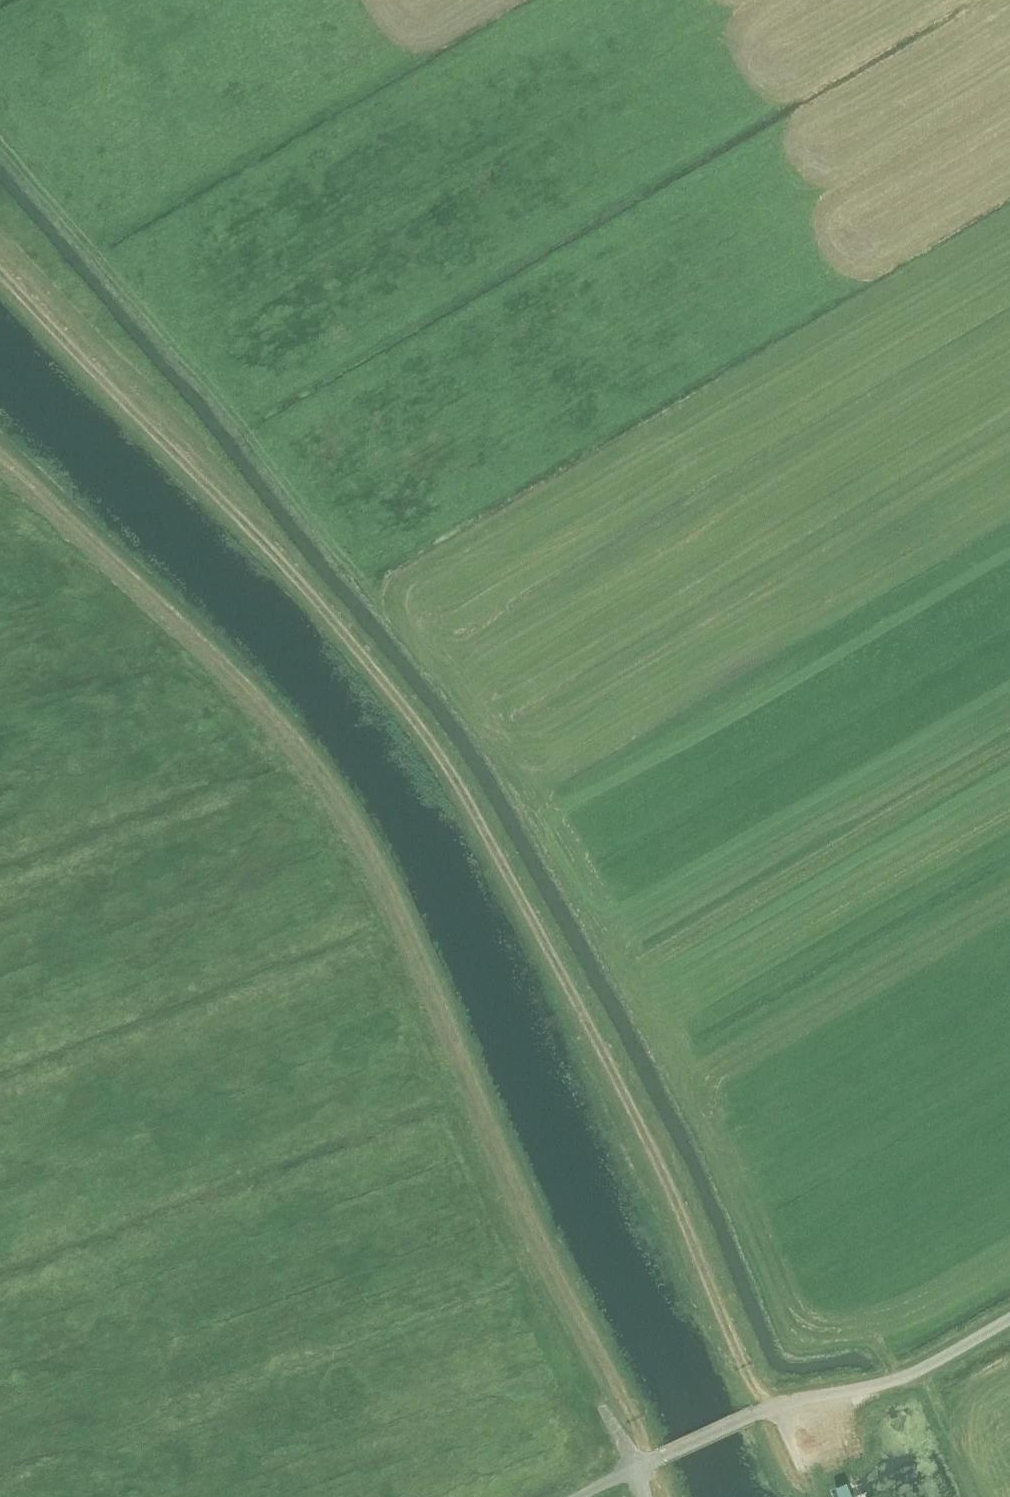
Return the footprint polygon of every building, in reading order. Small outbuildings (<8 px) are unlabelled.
[(847,1485),(835,1489),(838,1496),(851,1496),(847,1485)]
